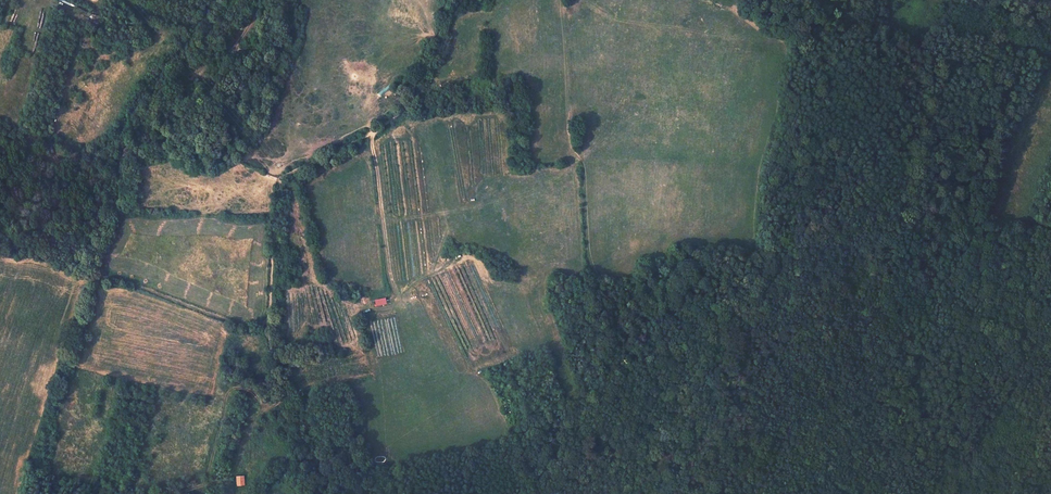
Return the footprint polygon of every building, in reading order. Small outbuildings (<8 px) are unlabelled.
[(236,486),(245,486),(244,475),(236,476),(236,486)]
